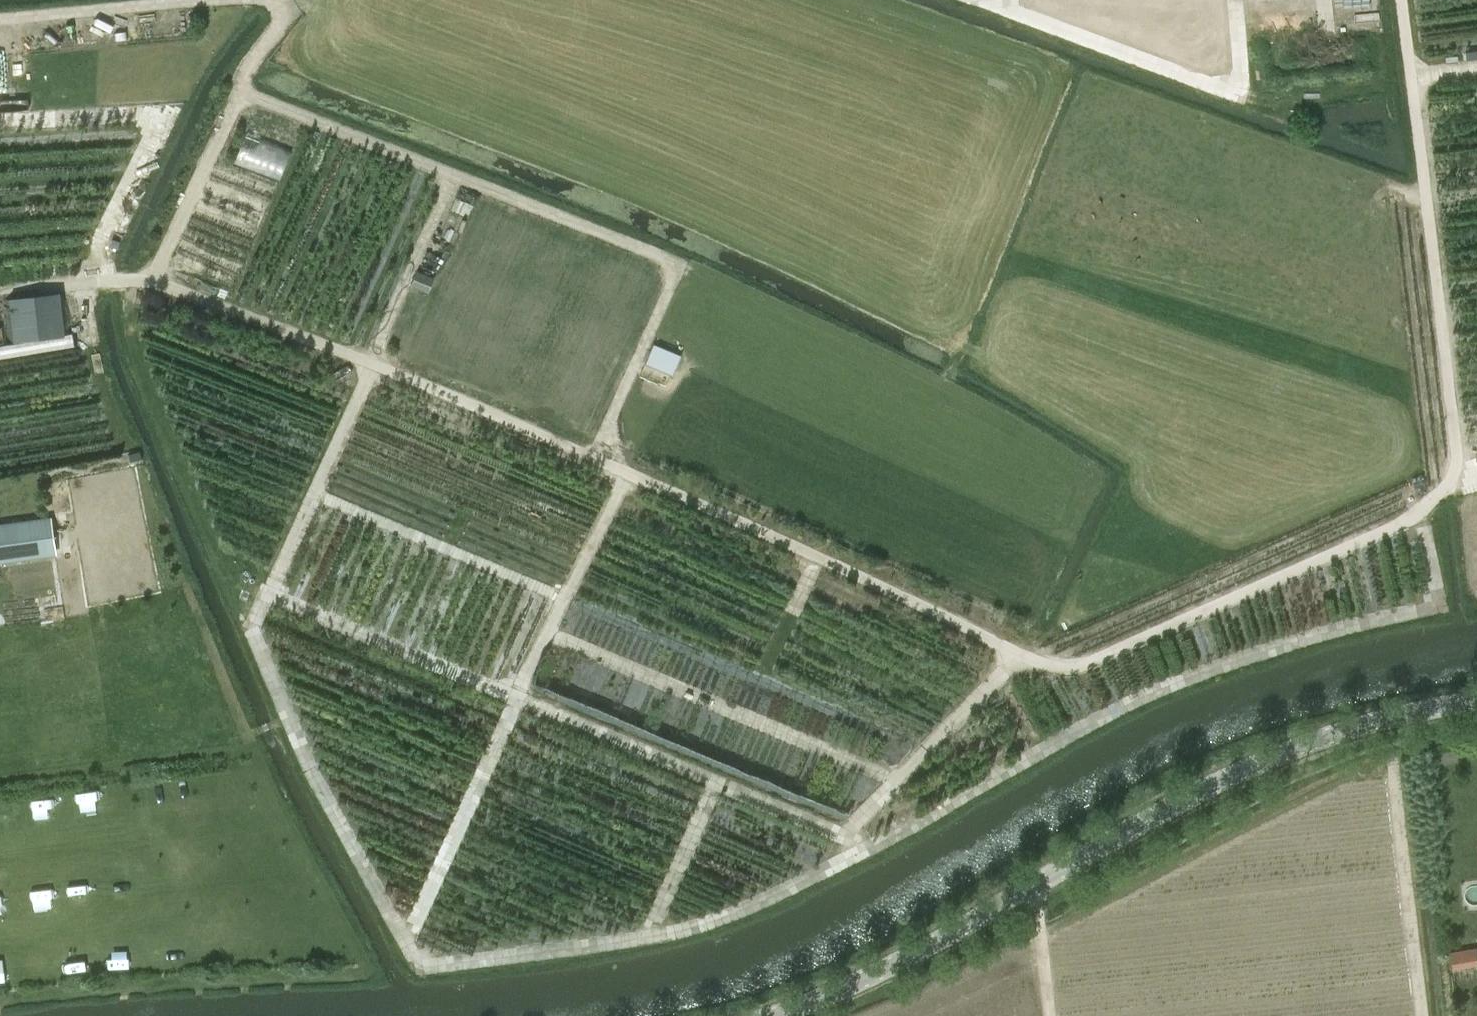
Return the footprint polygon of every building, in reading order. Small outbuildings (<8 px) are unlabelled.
[(286,179),(296,147),(248,132),(238,164),(286,179)] [(413,286),(428,292),(434,278),(418,272),(413,286)] [(57,292),(6,297),(11,341),(61,335),(57,292)] [(9,357),(8,345),(0,345),(0,357),(9,357)] [(653,346),(646,363),(673,375),(680,359),(653,346)] [(50,518),(0,525),(0,561),(55,553),(50,518)] [(807,732),(796,739),(804,751),(814,744),(807,732)] [(1450,951),(1453,970),(1476,966),(1476,946),(1450,951)]
